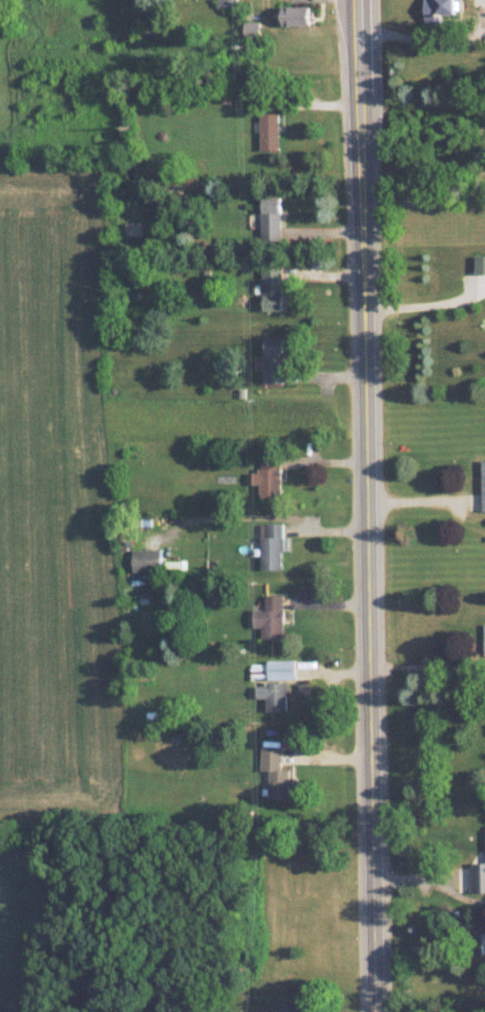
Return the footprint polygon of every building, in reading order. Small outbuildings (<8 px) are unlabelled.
[(425,16),(457,16),(457,0),(425,0),(425,16)] [(311,7),(279,7),(279,25),(311,25),(311,7)] [(280,112),(260,112),(260,150),(280,150),(280,112)] [(260,197),(260,241),(280,241),(280,197),(260,197)] [(473,255),(473,273),(484,273),(484,255),(473,255)] [(281,311),(281,268),(261,268),(261,311),(281,311)] [(262,338),(262,383),(282,383),(282,338),(262,338)] [(258,454),(258,497),(280,497),(280,454),(258,454)] [(259,569),(281,569),(281,523),(259,523),(259,569)] [(160,549),(132,549),(132,571),(160,571),(160,549)] [(283,595),(265,595),(265,609),(252,609),(252,627),(261,627),(261,639),(283,639),(283,595)] [(266,711),(286,711),(286,682),(266,682),(266,711)] [(281,748),(262,748),(261,770),(269,770),(269,799),(288,799),(288,769),(280,769),(281,748)] [(474,891),(484,891),(484,861),(474,861),(474,891)] [(310,1003),(281,1003),(281,1008),(272,1008),(272,1011),(310,1011),(310,1003)]
